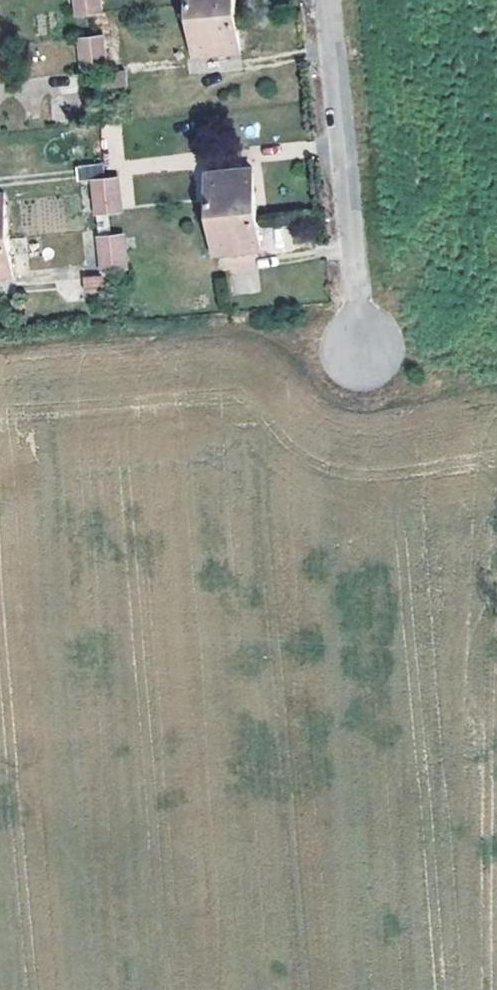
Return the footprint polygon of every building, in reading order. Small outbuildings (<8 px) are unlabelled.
[(87,0),(74,0),(76,15),(89,14),(87,0)] [(89,14),(102,12),(101,0),(87,0),(89,14)] [(196,58),(241,53),(235,0),(190,0),(196,58)] [(104,37),(104,39),(137,35),(136,22),(90,27),(91,38),(104,37)] [(91,38),(95,72),(107,71),(104,39),(104,37),(91,38)] [(95,72),(91,38),(79,39),(82,74),(95,72)] [(121,74),(99,76),(100,90),(123,87),(121,74)] [(106,180),(104,165),(80,168),(81,183),(94,182),(97,215),(109,213),(106,180)] [(253,168),(208,172),(216,256),(262,252),(253,168)] [(106,180),(109,213),(123,212),(120,178),(106,180)] [(0,194),(0,278),(14,277),(6,193),(0,194)] [(126,237),(112,238),(115,270),(128,269),(126,237)] [(115,270),(112,238),(100,239),(103,271),(115,270)] [(239,296),(260,285),(253,273),(233,283),(239,296)] [(114,275),(88,278),(89,293),(115,290),(114,275)]
